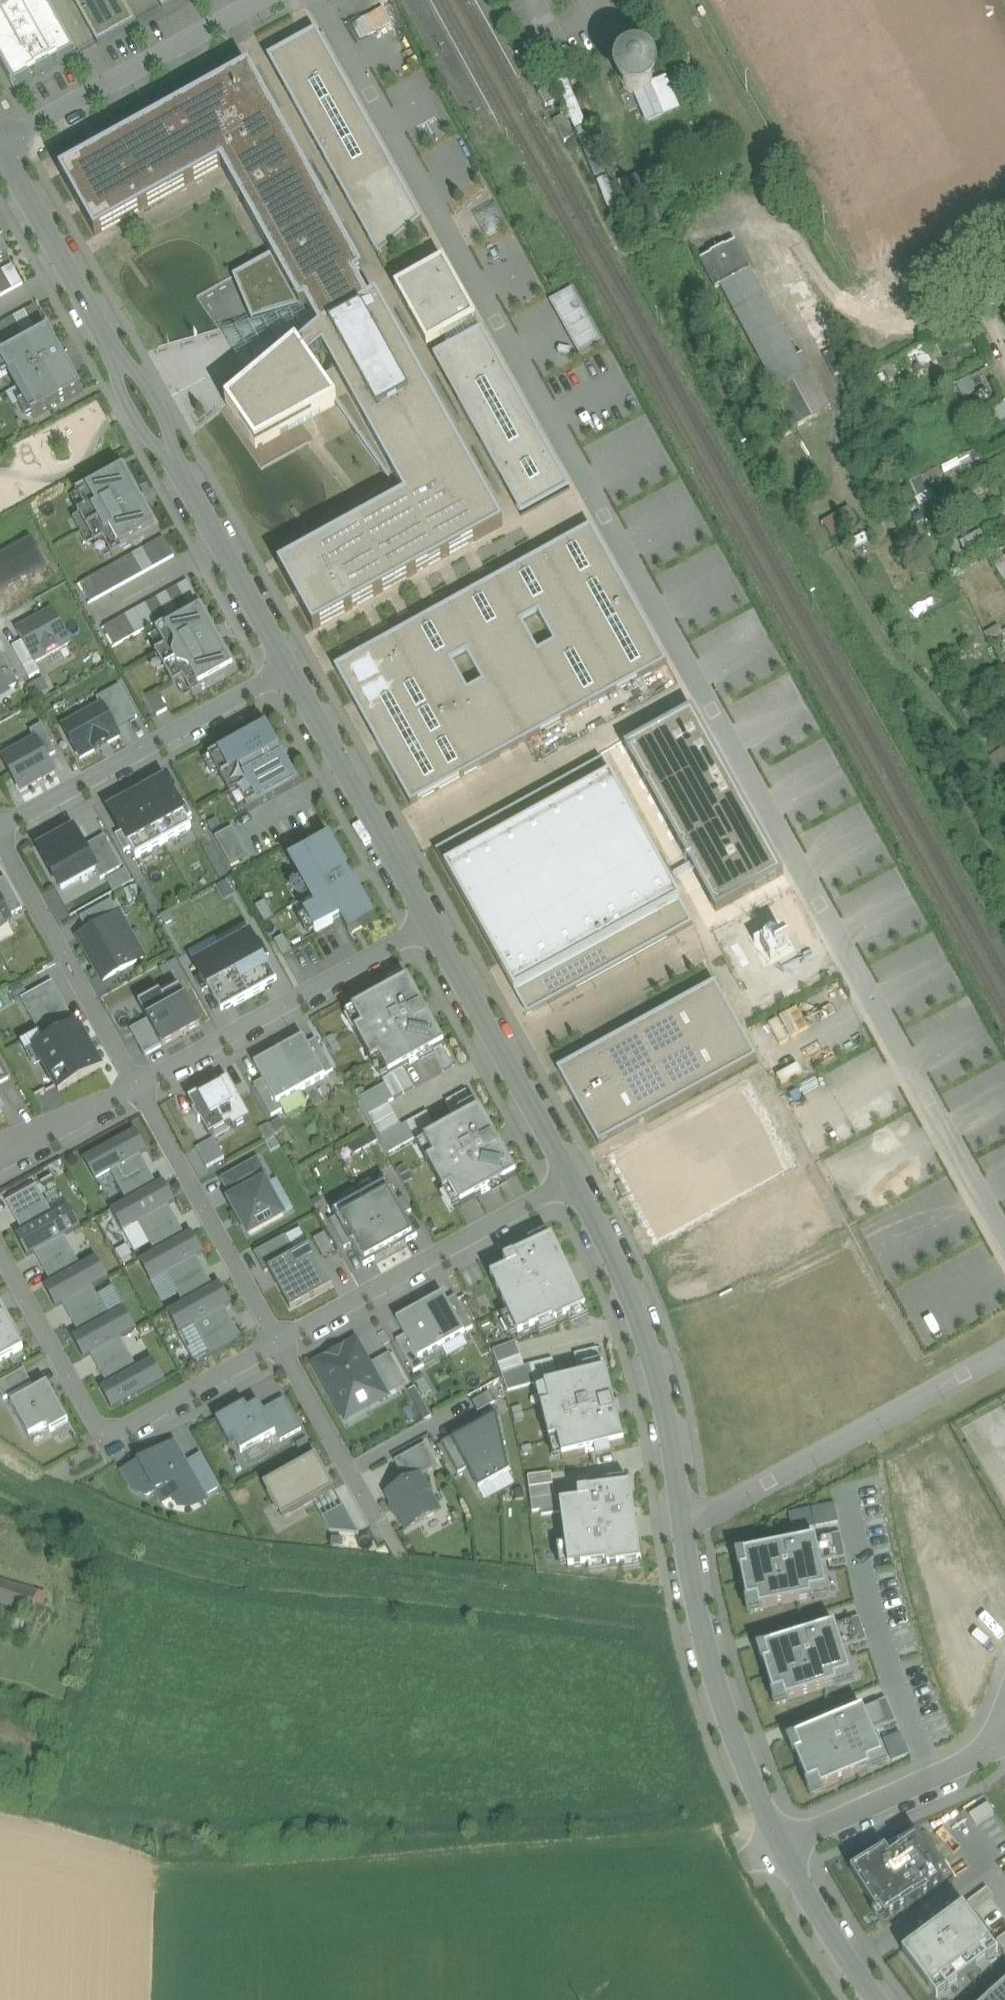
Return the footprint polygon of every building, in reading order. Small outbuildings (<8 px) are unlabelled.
[(16,91),(75,58),(66,41),(67,40),(45,0),(0,0),(0,63),(16,91)] [(98,46),(136,24),(123,0),(73,0),(98,46)] [(163,10),(180,0),(157,0),(163,10)] [(353,23),(360,40),(395,24),(387,7),(353,23)] [(313,34),(268,61),(379,258),(420,223),(313,34)] [(621,72),(620,77),(620,82),(620,84),(621,86),(622,88),(624,90),(626,92),(628,94),(632,95),(636,96),(638,96),(644,107),(641,108),(648,122),(663,116),(660,110),(650,88),(651,87),(651,86),(652,84),(653,81),(653,78),(652,73),(649,69),(646,65),(642,63),(637,62),(632,63),(627,65),(624,68),(621,72)] [(249,69),(59,176),(96,238),(220,168),(271,258),(232,279),(252,323),(306,308),(313,321),(319,333),(300,351),(297,347),(224,408),(258,452),(335,407),(389,485),(278,570),(316,633),(504,528),(249,69)] [(650,88),(660,110),(675,103),(665,80),(651,87),(650,88)] [(557,103),(550,89),(539,95),(546,109),(557,103)] [(678,109),(675,103),(660,110),(663,116),(678,109)] [(565,118),(555,123),(565,144),(575,139),(565,118)] [(717,150),(699,158),(703,166),(721,158),(717,150)] [(496,206),(475,218),(486,239),(508,228),(496,206)] [(10,260),(0,242),(0,266),(10,260)] [(736,243),(725,248),(711,255),(711,256),(702,261),(717,289),(721,287),(751,271),(736,243)] [(790,250),(772,259),(818,347),(831,330),(790,250)] [(443,264),(396,289),(427,348),(476,321),(443,264)] [(0,274),(0,300),(24,287),(13,267),(0,274)] [(797,359),(751,271),(721,287),(776,390),(809,373),(800,357),(797,359)] [(555,312),(577,300),(571,290),(549,302),(555,312)] [(583,311),(577,300),(555,312),(561,323),(583,311)] [(0,327),(0,352),(47,327),(36,307),(0,327)] [(589,321),(583,311),(561,323),(567,333),(589,321)] [(594,332),(589,321),(567,333),(573,344),(594,332)] [(840,347),(831,330),(818,347),(823,356),(840,347)] [(482,331),(434,358),(513,499),(561,472),(482,331)] [(601,343),(594,332),(573,344),(579,355),(601,343)] [(0,360),(33,419),(82,392),(50,333),(0,360)] [(840,347),(823,356),(829,367),(848,356),(843,346),(840,347)] [(848,356),(829,367),(834,377),(854,366),(848,356)] [(776,390),(773,392),(793,431),(829,412),(809,373),(776,390)] [(124,469),(77,495),(86,512),(79,516),(96,547),(103,543),(113,560),(160,533),(124,469)] [(846,512),(820,527),(828,541),(854,526),(846,512)] [(591,527),(334,670),(412,807),(667,665),(591,527)] [(164,540),(81,586),(91,605),(174,559),(164,540)] [(45,568),(30,541),(0,557),(0,593),(45,568)] [(1004,582),(1004,553),(991,561),(1004,583),(1004,582)] [(190,583),(105,631),(117,651),(202,603),(190,583)] [(235,674),(196,607),(149,633),(160,652),(151,657),(169,688),(176,684),(186,702),(235,674)] [(53,613),(17,633),(23,644),(35,665),(71,646),(53,613)] [(35,665),(23,644),(12,649),(29,681),(40,675),(35,665)] [(0,656),(0,678),(3,684),(8,693),(20,686),(2,655),(0,656)] [(102,711),(114,732),(136,720),(120,688),(97,701),(102,711)] [(158,694),(147,700),(157,718),(168,712),(158,694)] [(102,711),(64,731),(80,761),(118,740),(114,732),(102,711)] [(302,792),(263,720),(198,756),(223,802),(233,797),(247,823),(302,792)] [(31,733),(36,742),(47,762),(57,756),(42,728),(31,733)] [(36,742),(3,760),(21,793),(54,775),(47,762),(36,742)] [(601,761),(436,853),(528,1019),(692,926),(601,761)] [(163,787),(134,802),(160,851),(189,835),(163,787)] [(160,851),(134,802),(107,817),(132,865),(160,851)] [(233,830),(215,839),(230,868),(248,858),(233,830)] [(72,835),(32,856),(55,900),(95,879),(82,854),(72,835)] [(104,842),(82,854),(95,879),(98,885),(121,873),(104,842)] [(372,925),(326,842),(281,866),(308,916),(298,922),(308,940),(335,926),(343,941),(372,925)] [(0,883),(0,904),(9,920),(23,912),(5,880),(0,883)] [(111,903),(81,920),(89,934),(120,917),(111,903)] [(11,924),(9,920),(0,904),(0,930),(11,924)] [(265,904),(256,909),(263,925),(273,920),(265,904)] [(120,917),(89,934),(79,940),(104,984),(144,960),(120,917)] [(221,949),(249,1001),(276,986),(262,961),(254,947),(247,935),(221,949)] [(285,939),(275,944),(283,960),(293,955),(285,939)] [(254,947),(262,961),(266,959),(258,944),(254,947)] [(220,1017),(249,1001),(221,949),(192,965),(199,978),(207,993),(220,1017)] [(203,995),(207,993),(199,978),(195,981),(203,995)] [(408,981),(352,1013),(362,1029),(355,1033),(371,1064),(379,1060),(389,1079),(404,1070),(433,1054),(443,1049),(445,1047),(408,981)] [(39,1046),(73,1027),(49,984),(15,1002),(34,1036),(39,1046)] [(715,984),(557,1071),(599,1148),(757,1059),(715,984)] [(139,1007),(162,1048),(201,1028),(178,985),(139,1007)] [(148,1024),(131,1032),(146,1059),(162,1048),(148,1024)] [(52,1101),(99,1074),(73,1027),(39,1046),(25,1054),(35,1071),(52,1101)] [(39,1046),(34,1036),(14,1048),(28,1074),(35,1071),(25,1054),(39,1046)] [(279,1053),(302,1094),(326,1080),(324,1078),(307,1046),(304,1039),(279,1053)] [(316,1042),(307,1046),(324,1078),(334,1073),(316,1042)] [(454,1069),(443,1049),(433,1054),(444,1075),(454,1069)] [(279,1106),(302,1094),(279,1053),(255,1067),(263,1082),(277,1107),(279,1106)] [(11,1080),(0,1060),(0,1087),(11,1080)] [(394,1102),(415,1091),(404,1070),(389,1079),(382,1082),(386,1087),(394,1102)] [(228,1081),(190,1103),(196,1113),(193,1114),(199,1125),(202,1124),(210,1139),(232,1127),(234,1131),(250,1121),(228,1081)] [(277,1107),(263,1082),(254,1087),(271,1119),(282,1113),(279,1106),(277,1107)] [(389,1105),(394,1102),(386,1087),(360,1101),(369,1118),(390,1106),(389,1105)] [(467,1093),(446,1104),(457,1124),(478,1113),(467,1093)] [(390,1106),(369,1118),(380,1139),(401,1127),(390,1106)] [(461,1209),(517,1177),(481,1111),(478,1113),(457,1124),(439,1134),(425,1142),(434,1160),(427,1164),(444,1194),(452,1190),(461,1209)] [(428,1114),(407,1126),(415,1141),(418,1146),(425,1142),(439,1134),(428,1114)] [(401,1127),(380,1139),(389,1155),(415,1141),(407,1126),(402,1128),(401,1127)] [(148,1156),(135,1133),(81,1164),(93,1187),(110,1178),(140,1161),(148,1156)] [(214,1141),(197,1151),(207,1170),(225,1160),(214,1141)] [(110,1178),(117,1191),(147,1174),(140,1161),(110,1178)] [(223,1182),(233,1200),(265,1183),(266,1184),(269,1183),(258,1162),(223,1182)] [(117,1191),(125,1204),(155,1187),(147,1174),(117,1191)] [(43,1187),(55,1211),(64,1207),(51,1182),(43,1187)] [(176,1205),(163,1183),(155,1187),(125,1204),(109,1213),(122,1236),(137,1227),(167,1210),(176,1205)] [(233,1200),(229,1203),(236,1214),(243,1226),(249,1237),(284,1218),(266,1184),(265,1183),(233,1200)] [(621,1184),(616,1187),(622,1197),(627,1194),(621,1184)] [(392,1257),(418,1241),(387,1185),(360,1200),(392,1257)] [(4,1204),(13,1220),(44,1202),(35,1187),(4,1204)] [(365,1270),(392,1257),(360,1200),(333,1215),(335,1219),(351,1247),(365,1270)] [(13,1220),(21,1235),(52,1218),(44,1202),(13,1220)] [(64,1238),(80,1230),(68,1209),(52,1218),(21,1235),(14,1239),(26,1260),(33,1256),(64,1238)] [(137,1227),(145,1240),(175,1223),(167,1210),(137,1227)] [(243,1226),(236,1214),(231,1217),(237,1229),(243,1226)] [(351,1247),(335,1219),(329,1223),(345,1251),(351,1247)] [(145,1240),(154,1256),(184,1238),(175,1223),(145,1240)] [(204,1255),(191,1234),(184,1238),(154,1256),(137,1266),(149,1287),(165,1278),(195,1260),(204,1255)] [(33,1256),(42,1271),(72,1254),(64,1238),(33,1256)] [(269,1273),(269,1271),(296,1257),(286,1238),(254,1255),(265,1275),(269,1273)] [(553,1239),(504,1263),(507,1271),(491,1279),(519,1339),(553,1323),(555,1326),(587,1311),(553,1239)] [(296,1257),(269,1271),(269,1273),(291,1312),(333,1289),(310,1248),(296,1257)] [(42,1271),(50,1286),(81,1269),(72,1254),(42,1271)] [(93,1290),(109,1281),(97,1260),(81,1269),(50,1286),(43,1290),(55,1311),(62,1307),(93,1290)] [(165,1278),(174,1293),(204,1276),(195,1260),(165,1278)] [(174,1293),(182,1307),(212,1290),(204,1276),(174,1293)] [(231,1306),(220,1286),(212,1290),(182,1307),(166,1316),(178,1337),(194,1328),(224,1310),(231,1306)] [(108,1309),(125,1304),(121,1288),(104,1292),(108,1309)] [(62,1307),(70,1321),(100,1305),(93,1290),(62,1307)] [(445,1298),(421,1310),(442,1349),(466,1337),(465,1334),(448,1303),(445,1298)] [(456,1298),(448,1303),(465,1334),(473,1330),(456,1298)] [(70,1321),(79,1337),(109,1320),(100,1305),(70,1321)] [(224,1310),(194,1328),(203,1342),(233,1325),(224,1310)] [(421,1310),(396,1324),(404,1338),(417,1363),(421,1361),(442,1349),(421,1310)] [(136,1332),(124,1311),(109,1320),(79,1337),(71,1341),(82,1362),(90,1357),(120,1341),(136,1332)] [(0,1319),(0,1363),(24,1350),(5,1316),(0,1319)] [(233,1325),(203,1342),(211,1357),(241,1340),(233,1325)] [(404,1338),(397,1342),(414,1374),(425,1368),(421,1361),(417,1363),(404,1338)] [(90,1357),(98,1371),(128,1355),(120,1341),(90,1357)] [(356,1344),(316,1366),(346,1421),(386,1399),(369,1367),(356,1344)] [(515,1344),(493,1353),(498,1366),(521,1358),(515,1344)] [(575,1356),(580,1378),(603,1373),(598,1351),(575,1356)] [(98,1371),(106,1385),(135,1369),(128,1355),(98,1371)] [(390,1355),(369,1367),(386,1399),(407,1387),(390,1355)] [(525,1369),(521,1358),(498,1366),(508,1393),(534,1386),(535,1390),(544,1387),(558,1384),(553,1362),(525,1369)] [(164,1382),(151,1360),(135,1369),(106,1385),(99,1389),(112,1411),(164,1382)] [(0,1384),(0,1393),(4,1400),(32,1385),(24,1371),(0,1384)] [(558,1384),(544,1387),(549,1407),(541,1409),(550,1443),(558,1441),(563,1460),(624,1445),(607,1372),(603,1373),(580,1378),(558,1384)] [(48,1384),(11,1404),(29,1437),(47,1428),(51,1433),(69,1423),(48,1384)] [(263,1412),(276,1435),(281,1444),(302,1432),(284,1400),(263,1412)] [(246,1406),(217,1422),(229,1445),(235,1442),(242,1454),(276,1435),(263,1412),(259,1405),(248,1411),(246,1406)] [(453,1441),(451,1442),(467,1470),(479,1492),(482,1490),(509,1475),(497,1417),(453,1441)] [(458,1475),(467,1470),(451,1442),(453,1441),(452,1438),(441,1444),(458,1475)] [(395,1462),(407,1485),(420,1478),(438,1468),(426,1445),(395,1462)] [(176,1446),(124,1472),(133,1491),(147,1497),(156,1492),(162,1503),(174,1497),(177,1502),(178,1502),(199,1491),(187,1466),(176,1446)] [(335,1492),(316,1458),(264,1487),(282,1521),(335,1492)] [(201,1459),(187,1466),(199,1491),(202,1497),(217,1490),(201,1459)] [(561,1515),(560,1505),(559,1498),(555,1498),(552,1475),(528,1478),(533,1513),(541,1512),(542,1517),(561,1515)] [(407,1485),(388,1495),(407,1530),(439,1513),(420,1478),(407,1485)] [(607,1570),(642,1565),(632,1487),(578,1494),(579,1503),(560,1505),(561,1515),(568,1572),(607,1567),(607,1570)] [(202,1497),(199,1491),(178,1502),(183,1512),(190,1508),(204,1501),(202,1497)] [(795,1538),(838,1536),(836,1506),(793,1509),(795,1538)] [(359,1535),(344,1507),(322,1519),(330,1532),(359,1535)] [(816,1540),(743,1555),(746,1570),(740,1571),(747,1603),(757,1601),(759,1611),(812,1600),(810,1594),(826,1591),(816,1540)] [(0,1581),(0,1604),(32,1613),(38,1592),(0,1581)] [(835,1626),(764,1648),(769,1663),(763,1664),(773,1696),(783,1693),(786,1703),(837,1687),(835,1680),(850,1676),(835,1626)] [(863,1710),(794,1739),(800,1753),(795,1755),(808,1786),(817,1781),(821,1791),(870,1770),(868,1764),(883,1758),(863,1710)] [(881,1739),(890,1761),(909,1753),(900,1732),(881,1739)] [(885,1850),(851,1872),(876,1912),(879,1910),(885,1920),(943,1884),(937,1874),(940,1872),(918,1836),(898,1848),(900,1851),(890,1857),(885,1850)] [(963,1907),(903,1952),(938,1999),(998,1954),(963,1907)] [(988,1999),(1004,1999),(1004,1985),(988,1999)]
